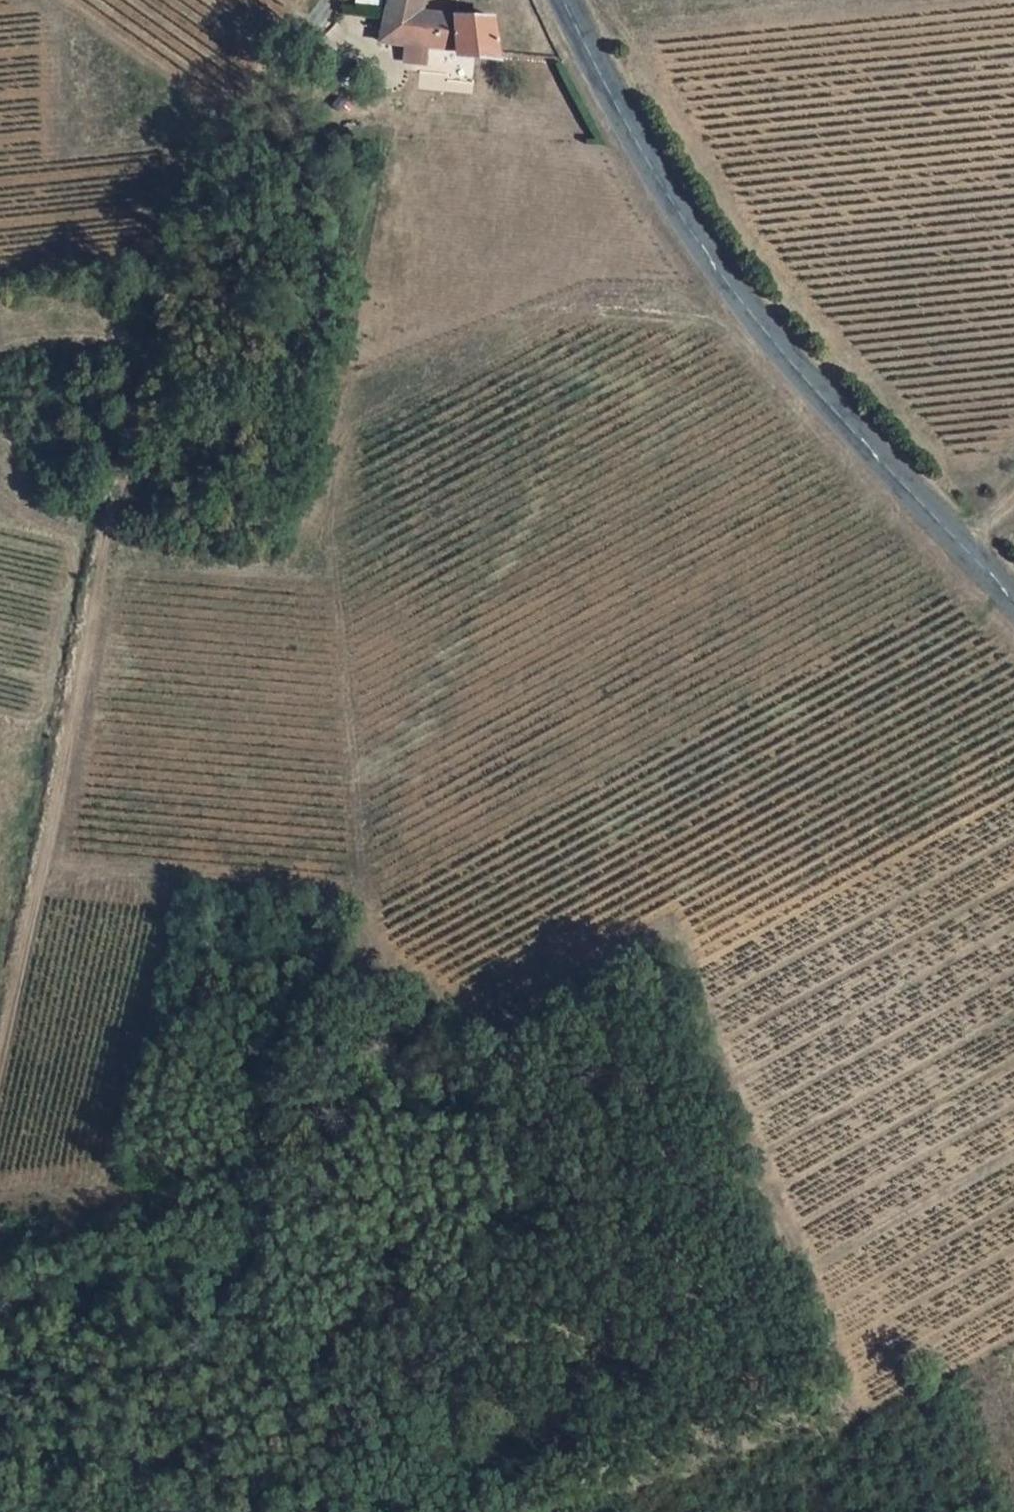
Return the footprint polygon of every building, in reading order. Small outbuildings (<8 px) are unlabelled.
[(496,22),(389,11),(380,48),(500,59),(496,22)]
